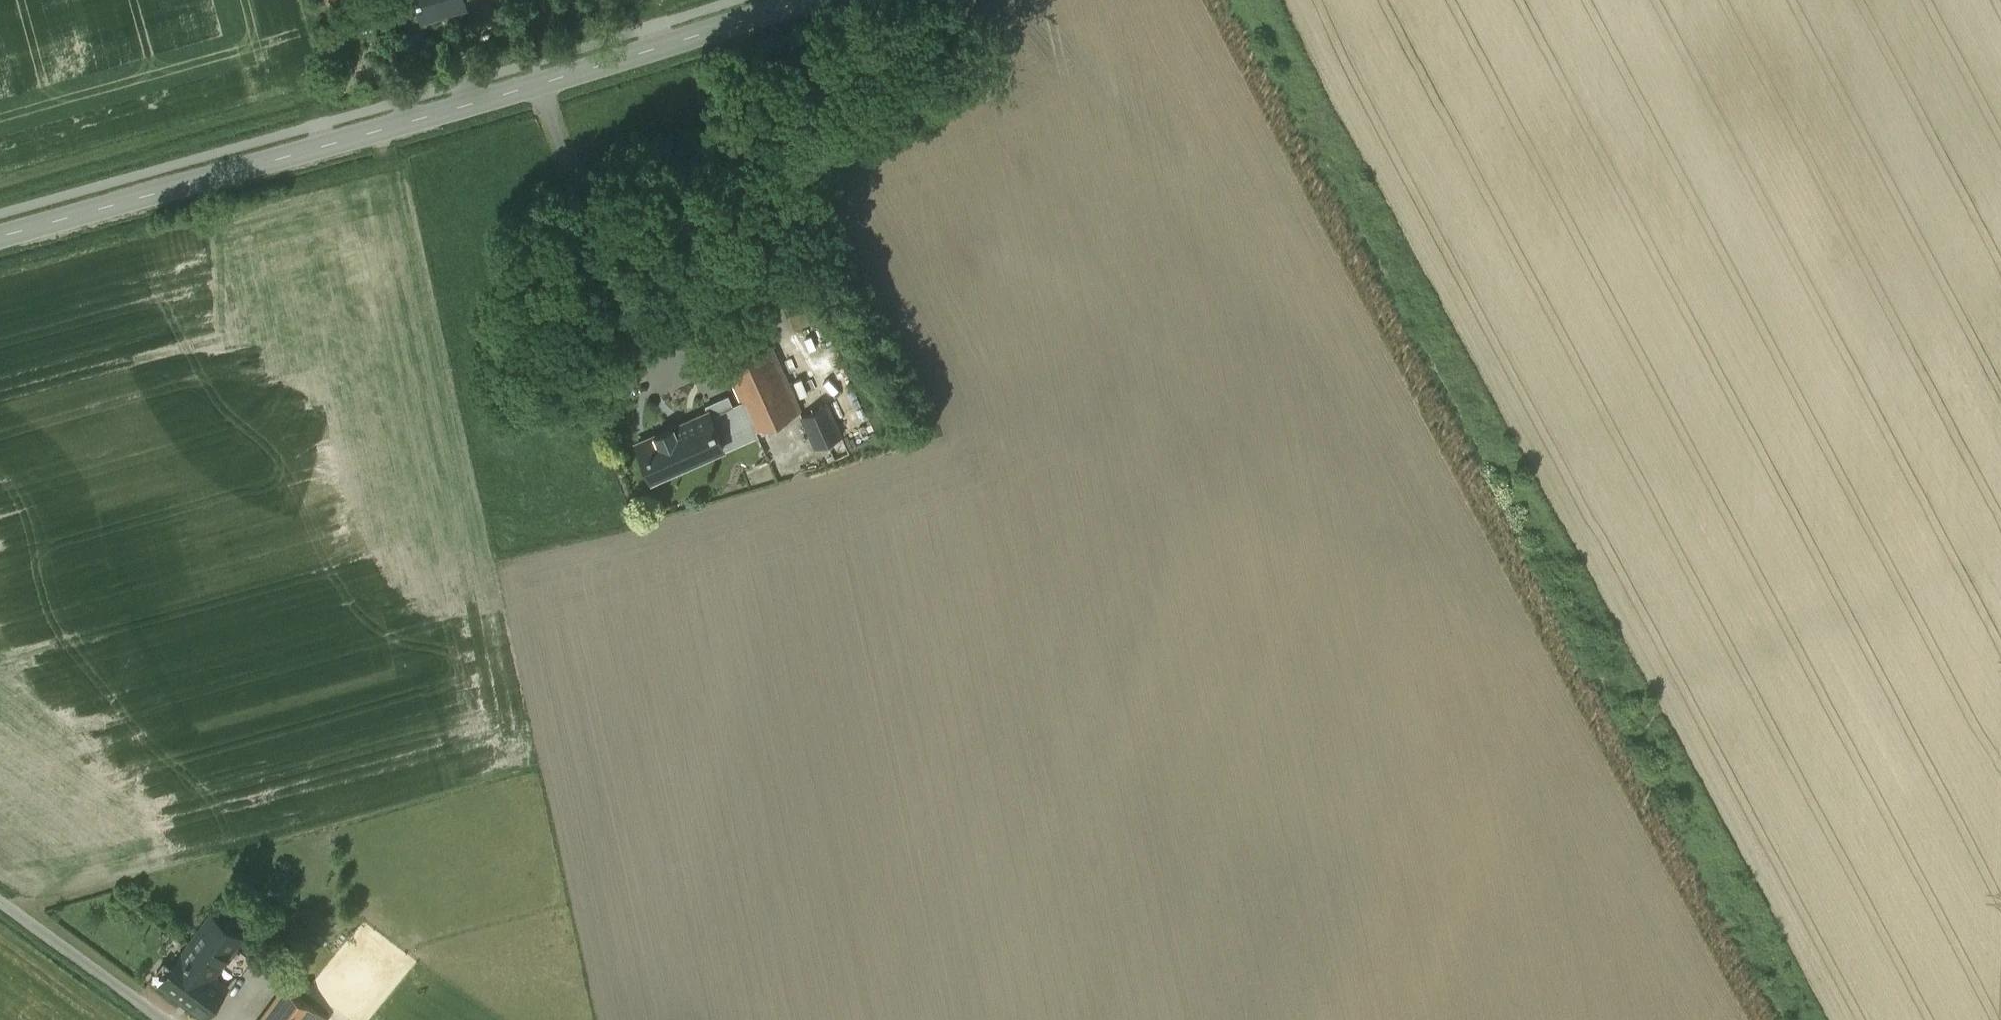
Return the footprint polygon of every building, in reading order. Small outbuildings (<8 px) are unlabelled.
[(418,18),(464,3),(463,0),(413,0),(418,18)] [(776,340),(728,360),(742,394),(736,396),(732,385),(706,396),(710,407),(664,426),(680,464),(760,430),(757,422),(803,403),(776,340)] [(830,392),(804,404),(817,433),(843,421),(830,392)] [(241,939),(209,916),(180,956),(172,950),(153,977),(206,1015),(233,976),(221,967),(241,939)] [(260,1019),(330,1019),(338,1007),(291,975),(260,1019)]
